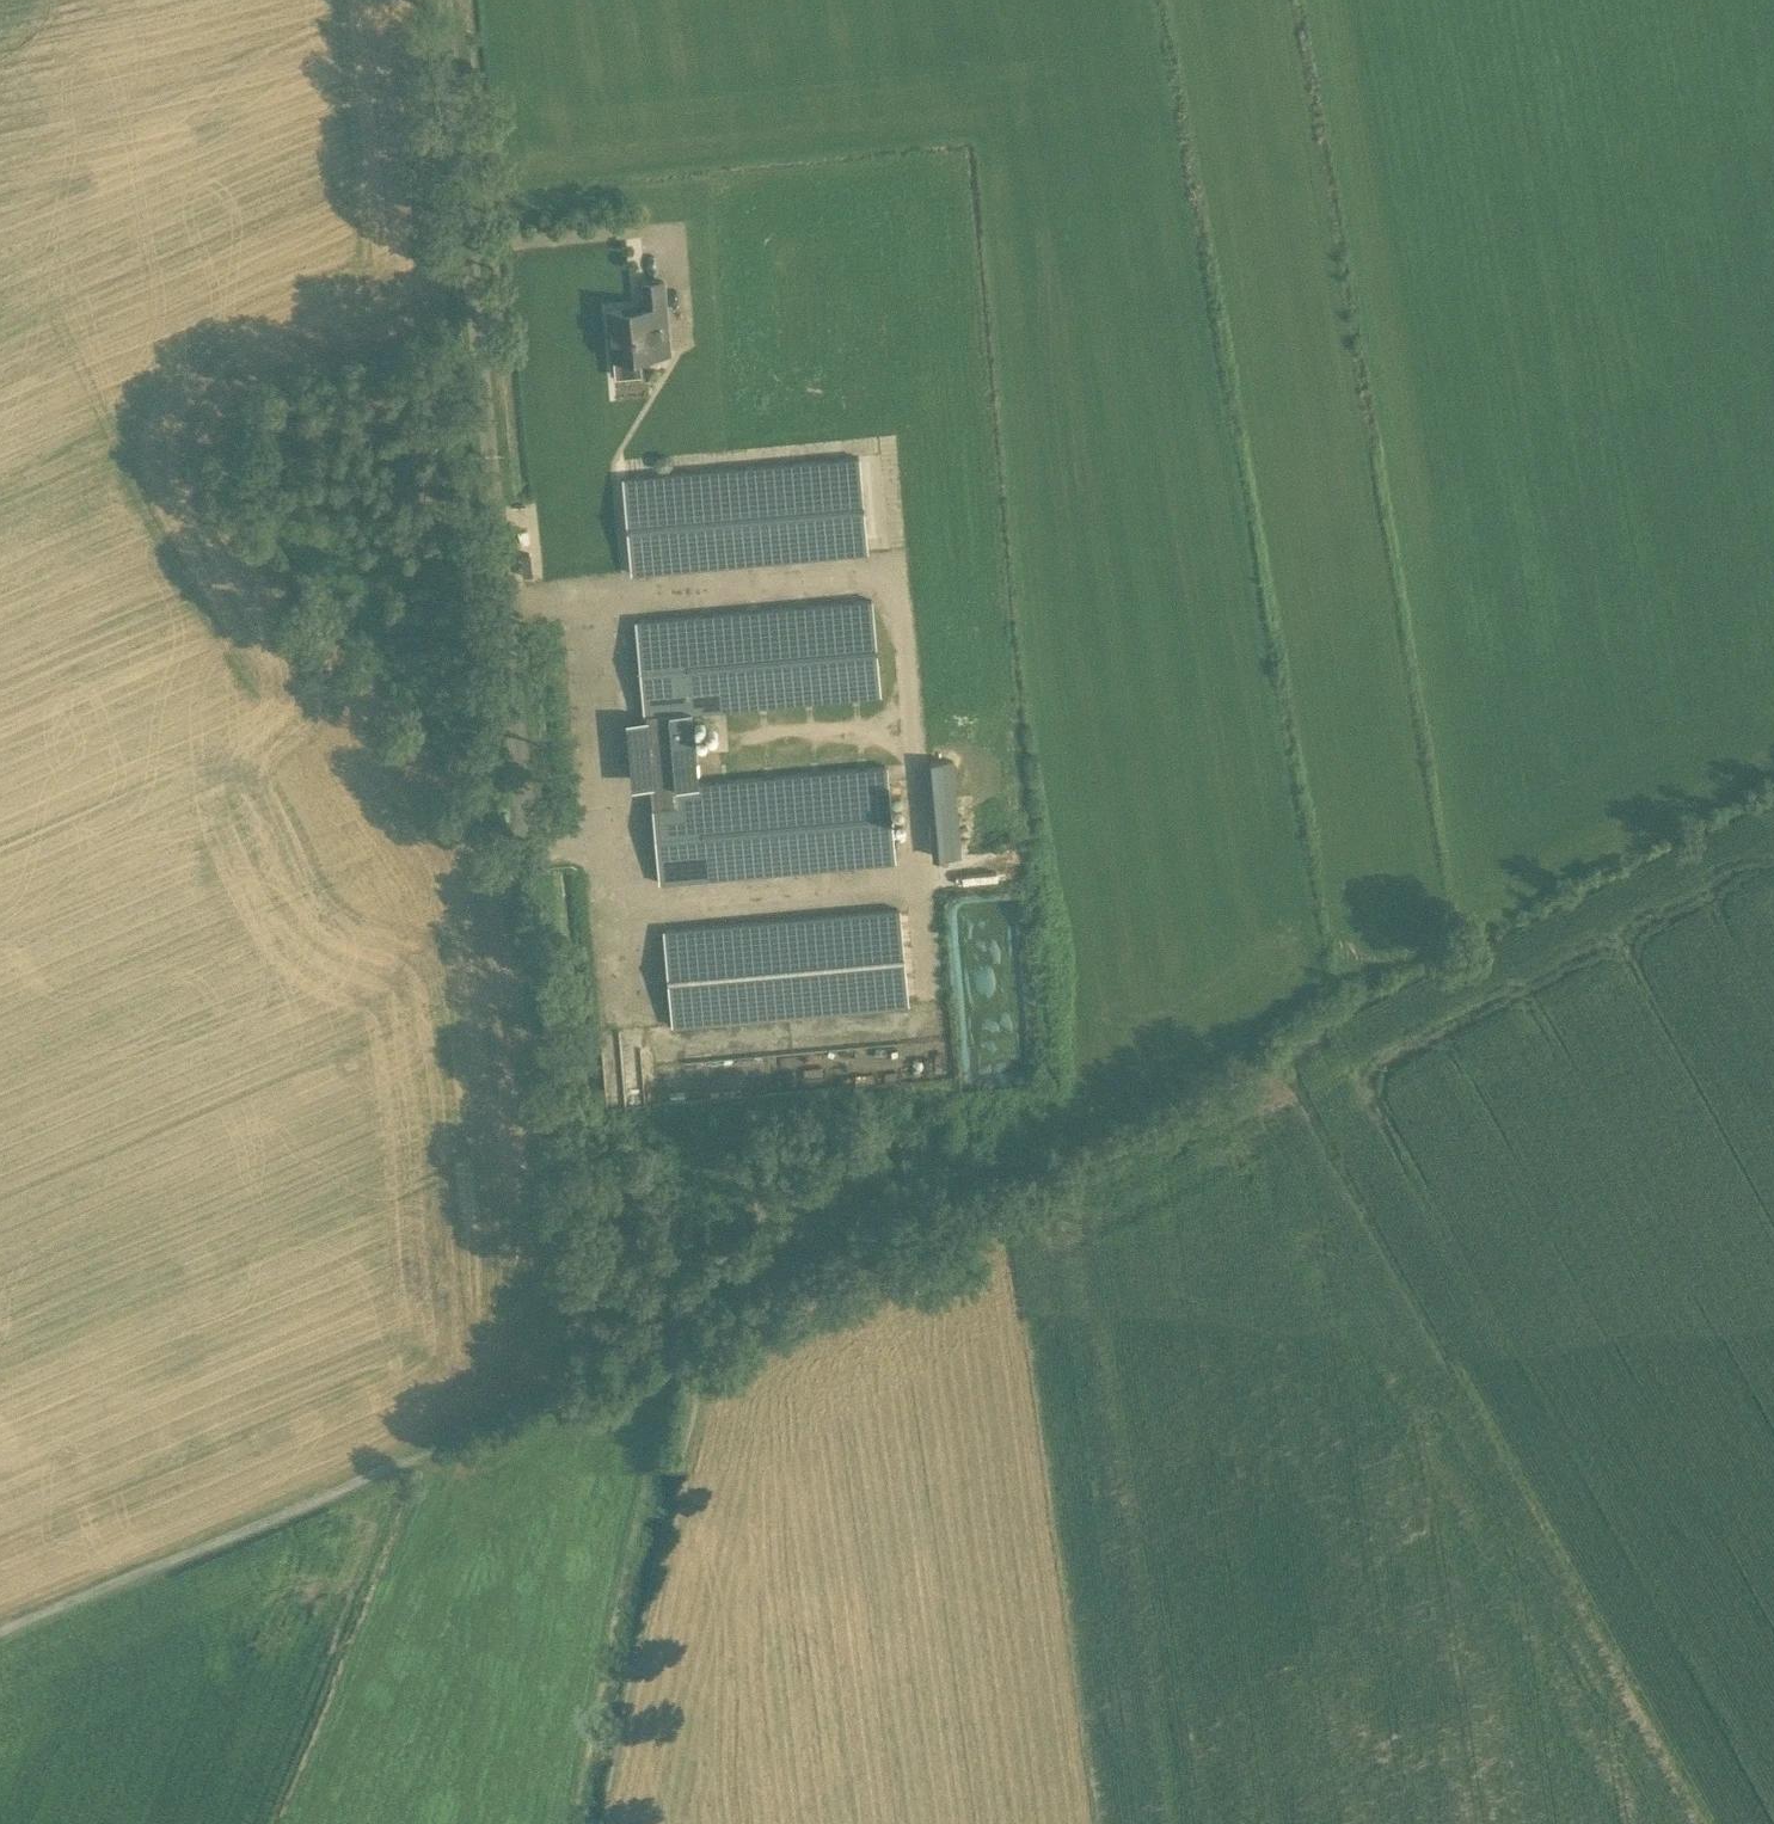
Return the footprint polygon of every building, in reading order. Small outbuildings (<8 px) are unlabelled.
[(669,351),(665,303),(663,282),(641,284),(644,305),(607,309),(611,356),(669,351)] [(618,356),(618,375),(645,373),(644,355),(618,356)] [(631,574),(868,553),(859,456),(623,476),(631,574)] [(645,716),(646,716),(669,714),(693,712),(879,695),(870,600),(637,621),(645,716)] [(675,786),(699,783),(693,712),(669,714),(675,786)] [(669,714),(646,716),(653,788),(675,786),(669,714)] [(964,855),(958,757),(932,758),(937,856),(964,855)] [(887,765),(699,783),(675,786),(653,788),(652,788),(659,884),(897,862),(887,765)] [(672,1026),(909,1006),(900,908),(664,929),(672,1026)]
